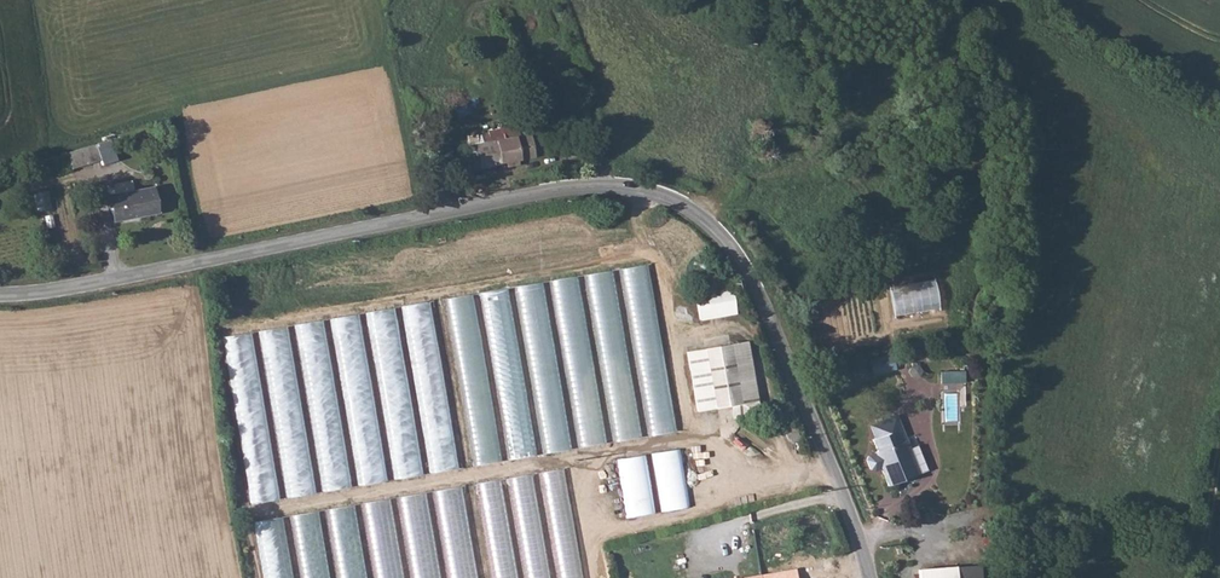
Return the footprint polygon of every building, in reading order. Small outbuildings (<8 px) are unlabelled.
[(502,140),(501,132),(500,129),(486,132),(488,143),(467,147),(468,152),(461,153),(462,163),(469,162),(471,168),(504,162),(517,160),(533,157),(529,135),(517,137),(502,140)] [(96,147),(67,155),(72,170),(101,162),(96,147)] [(154,188),(109,197),(113,223),(159,214),(154,188)] [(37,210),(52,207),(49,190),(34,193),(37,210)] [(650,434),(678,430),(650,264),(623,268),(626,289),(640,286),(643,305),(646,305),(655,359),(656,359),(661,389),(646,392),(649,408),(646,409),(650,434)] [(895,316),(941,308),(935,278),(889,287),(895,316)] [(737,313),(732,287),(696,293),(700,320),(737,313)] [(750,340),(688,349),(696,411),(731,406),(733,417),(760,413),(750,340)] [(874,376),(897,370),(892,353),(870,359),(874,376)] [(942,423),(961,424),(963,370),(943,370),(942,423)] [(908,450),(899,428),(873,439),(878,451),(866,456),(865,460),(868,469),(872,471),(879,468),(887,487),(910,477),(901,454),(908,450)] [(691,507),(682,448),(654,452),(662,511),(691,507)] [(246,455),(251,502),(278,499),(273,454),(251,457),(251,454),(246,455)] [(627,517),(657,512),(648,454),(618,459),(627,517)] [(567,467),(542,471),(551,533),(555,532),(557,548),(555,549),(556,559),(570,557),(573,577),(583,577),(567,467)] [(317,493),(315,468),(286,470),(287,495),(317,493)] [(324,475),(327,490),(353,485),(350,468),(336,471),(336,472),(324,475)] [(531,474),(511,477),(515,503),(536,499),(531,474)] [(920,577),(957,577),(956,565),(919,568),(920,577)] [(795,572),(795,569),(745,577),(796,577),(795,572)]
